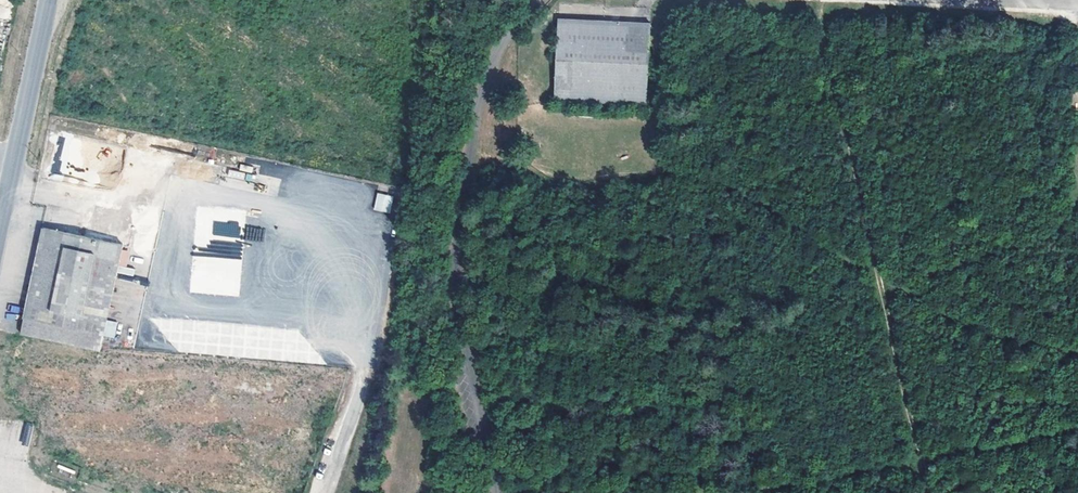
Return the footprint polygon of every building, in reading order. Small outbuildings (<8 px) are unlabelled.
[(557,17),(553,100),(647,104),(651,21),(557,17)] [(374,211),(391,212),(392,195),(376,193),(374,211)] [(20,334),(100,350),(123,244),(42,226),(20,334)] [(189,292),(239,297),(242,259),(192,255),(189,292)] [(197,353),(245,356),(246,346),(251,347),(253,327),(205,324),(204,337),(198,336),(197,353)]
